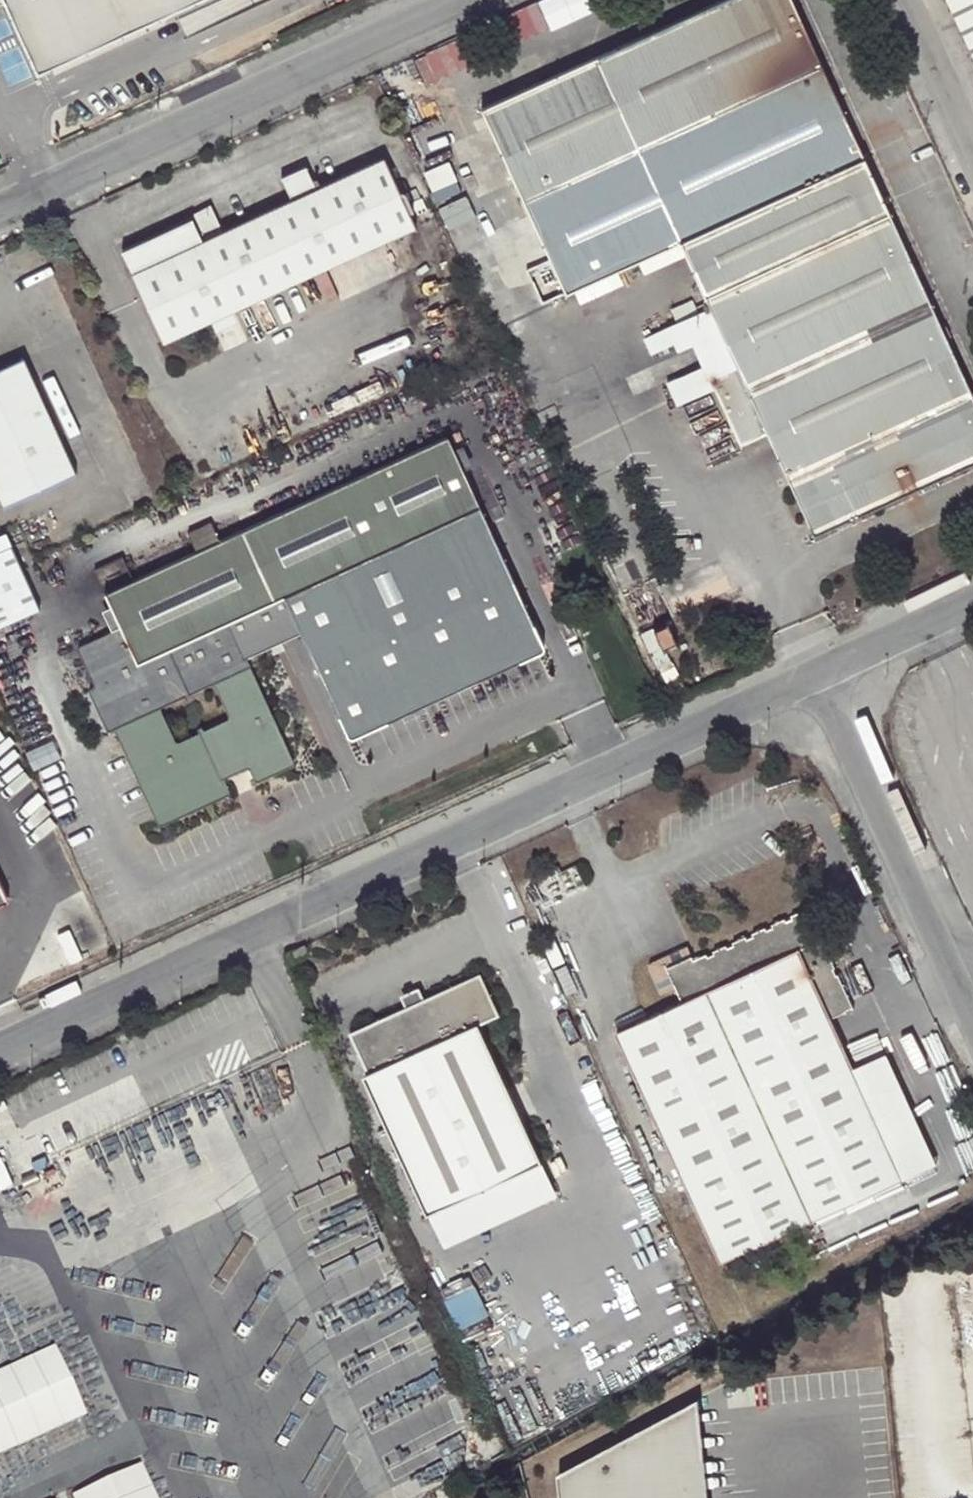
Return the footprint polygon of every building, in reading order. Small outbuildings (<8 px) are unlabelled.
[(37,67),(191,0),(6,0),(37,67)] [(482,109),(551,257),(567,292),(679,241),(864,159),(792,0),(724,0),(482,109)] [(972,48),(972,0),(950,0),(972,48)] [(164,341),(416,225),(385,158),(317,189),(307,166),(282,178),(292,200),(225,231),(203,241),(193,219),(123,251),(164,341)] [(679,241),(709,307),(710,309),(767,432),(814,535),(972,462),(972,397),(864,159),(679,241)] [(193,219),(203,241),(225,231),(213,206),(192,216),(193,219)] [(544,302),(567,292),(551,257),(528,268),(544,302)] [(709,307),(683,319),(693,342),(704,365),(714,388),(741,445),(767,432),(710,309),(709,307)] [(693,342),(683,319),(643,337),(650,352),(673,342),(676,350),(693,342)] [(6,510),(76,476),(24,362),(0,373),(0,501),(2,501),(6,510)] [(714,388),(704,365),(668,382),(678,404),(714,388)] [(420,616),(389,550),(412,539),(480,507),(448,437),(272,517),(253,527),(244,531),(220,542),(197,552),(134,581),(106,594),(112,608),(121,628),(112,632),(80,648),(79,652),(94,687),(93,690),(91,691),(90,692),(107,730),(115,731),(160,825),(229,795),(229,789),(225,780),(249,770),(254,781),(258,782),(292,766),(293,760),(247,659),(302,634),(316,664),(420,616)] [(212,524),(189,534),(197,552),(220,542),(212,524)] [(389,550),(420,616),(443,605),(412,539),(389,550)] [(36,605),(17,565),(8,546),(0,550),(0,622),(36,605)] [(104,611),(112,632),(121,628),(112,608),(104,611)] [(655,630),(665,650),(671,647),(677,644),(668,624),(655,630)] [(25,892),(1,836),(0,836),(0,903),(25,892)] [(831,1017),(854,1007),(808,909),(696,959),(691,947),(667,958),(670,965),(668,966),(684,1003),(618,1034),(659,1125),(842,1041),(831,1017)] [(287,950),(293,961),(309,953),(304,942),(287,950)] [(371,1074),(366,1077),(430,1214),(432,1213),(481,1190),(543,1162),(478,1025),(500,1015),(481,975),(426,1001),(424,995),(406,1003),(408,1009),(353,1034),(371,1074)] [(905,1179),(842,1041),(659,1125),(721,1263),(905,1179)] [(432,1213),(445,1242),(495,1219),(481,1190),(432,1213)] [(0,1368),(0,1455),(87,1415),(54,1344),(0,1368)] [(700,1397),(678,1409),(682,1457),(693,1457),(698,1497),(710,1497),(700,1397)] [(562,1497),(698,1497),(693,1457),(682,1457),(678,1409),(559,1472),(562,1497)] [(70,1493),(72,1497),(158,1497),(141,1461),(70,1493)]
